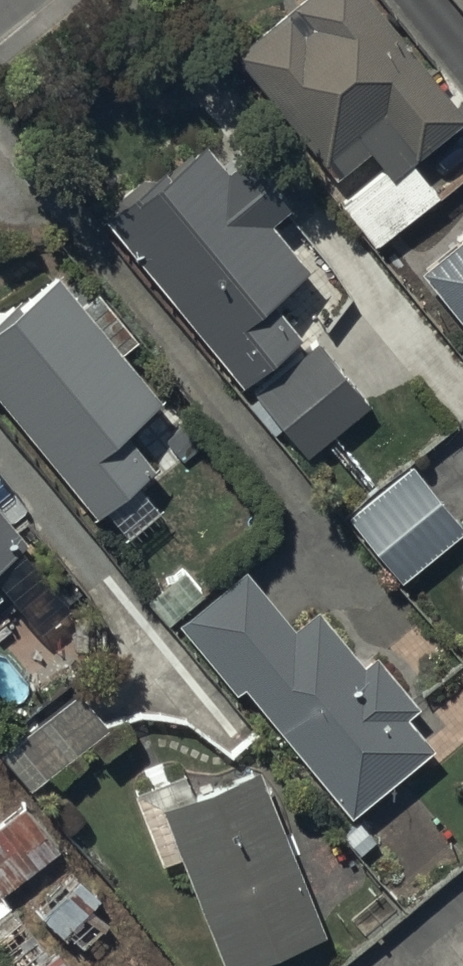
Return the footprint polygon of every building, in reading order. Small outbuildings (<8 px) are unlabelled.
[(364,0),(299,0),(232,54),(333,177),(365,152),(384,175),(458,115),(364,0)] [(119,207),(101,222),(239,386),(299,336),(269,300),(305,270),(267,225),(288,207),(246,157),(231,169),(203,137),(152,180),(146,173),(113,200),(119,207)] [(419,269),(462,323),(462,233),(419,269)] [(95,512),(151,465),(122,430),(160,398),(120,352),(136,338),(96,291),(78,306),(51,275),(20,302),(17,298),(2,311),(0,308),(0,401),(95,512)] [(304,456),(367,402),(315,344),(253,397),(304,456)] [(399,580),(462,529),(410,466),(348,518),(399,580)] [(27,541),(0,508),(0,563),(27,541)] [(239,568),(175,622),(236,694),(244,688),(353,815),(430,749),(403,717),(415,707),(372,656),(361,665),(315,611),(292,631),(239,568)] [(454,572),(462,593),(462,568),(454,572)] [(105,727),(66,679),(0,733),(0,738),(37,783),(105,727)] [(255,768),(195,793),(187,773),(132,796),(160,864),(177,857),(223,965),(244,965),(323,933),(291,856),(300,852),(292,831),(282,835),(255,768)]
